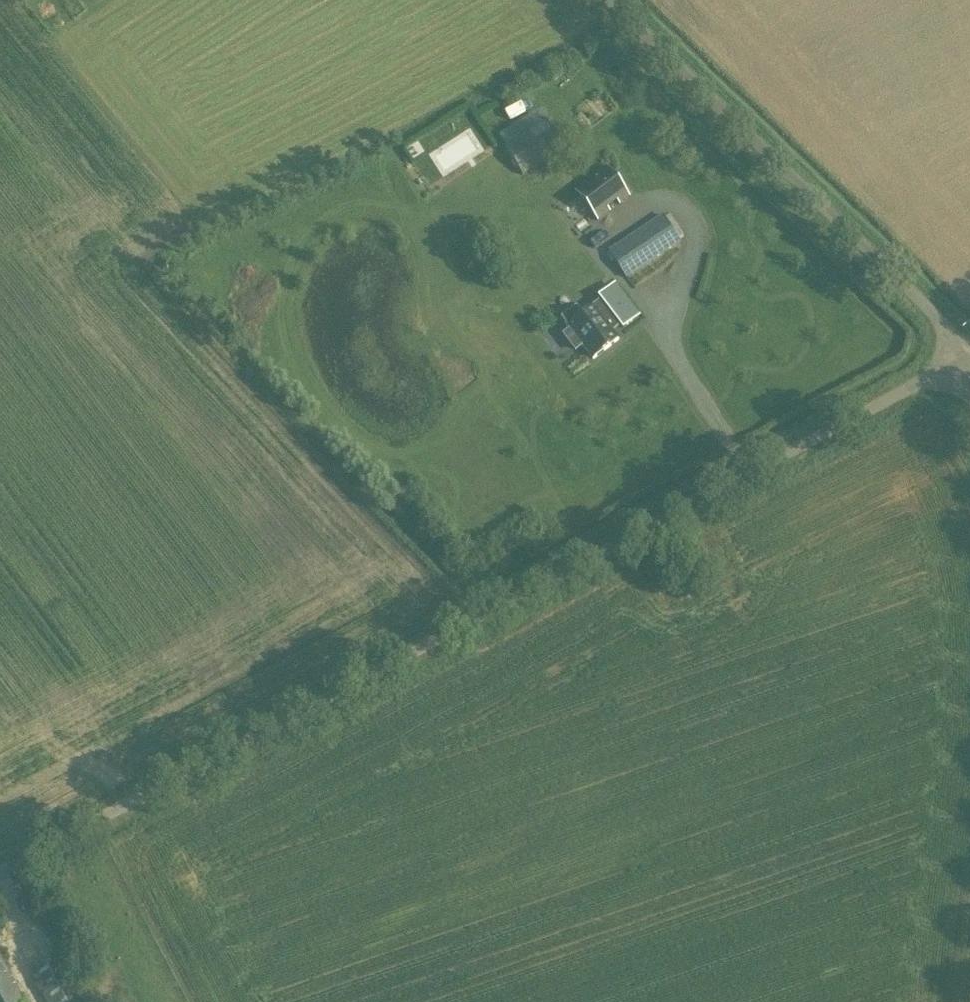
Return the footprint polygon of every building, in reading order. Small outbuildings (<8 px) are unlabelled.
[(523,177),(564,151),(546,123),(540,127),(506,149),(523,177)] [(597,223),(630,198),(608,168),(575,192),(597,223)] [(626,279),(680,243),(663,216),(608,252),(626,279)] [(593,361),(618,341),(594,309),(568,328),(593,361)] [(688,593),(699,582),(692,574),(680,585),(688,593)] [(0,960),(0,1001),(22,1001),(0,960)]
